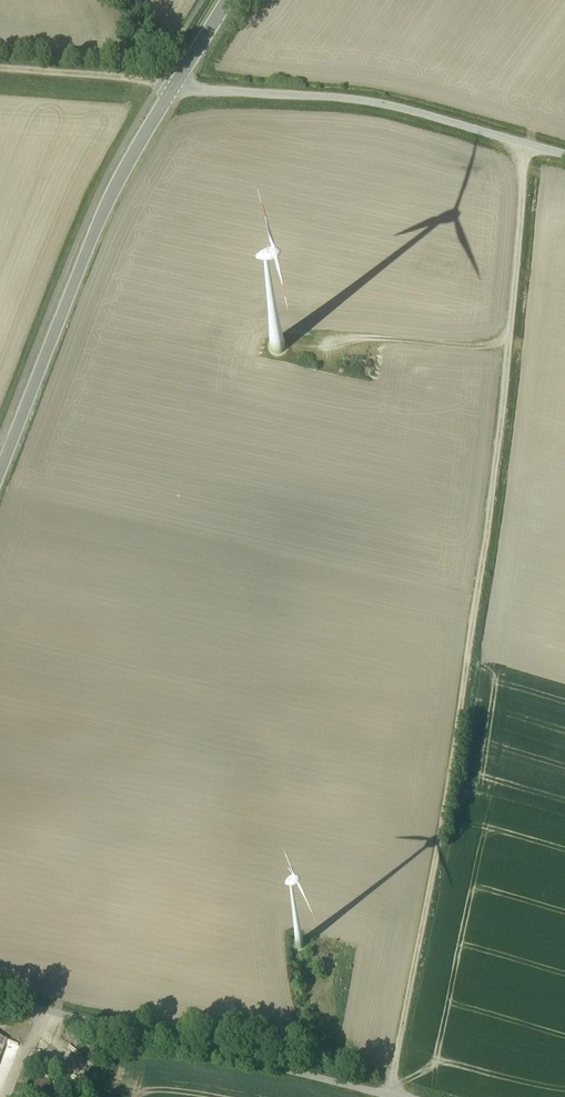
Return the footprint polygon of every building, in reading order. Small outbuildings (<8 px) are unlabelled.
[(29,1080),(27,1082),(26,1084),(26,1086),(25,1089),(25,1091),(25,1093),(26,1095),(27,1096),(53,1096),(54,1096),(55,1093),(55,1091),(55,1089),(55,1087),(54,1085),(53,1083),(52,1081),(50,1079),(49,1078),(47,1077),(45,1076),(42,1075),(40,1075),(38,1075),(36,1076),(34,1076),(32,1077),(30,1079),(29,1080)]
